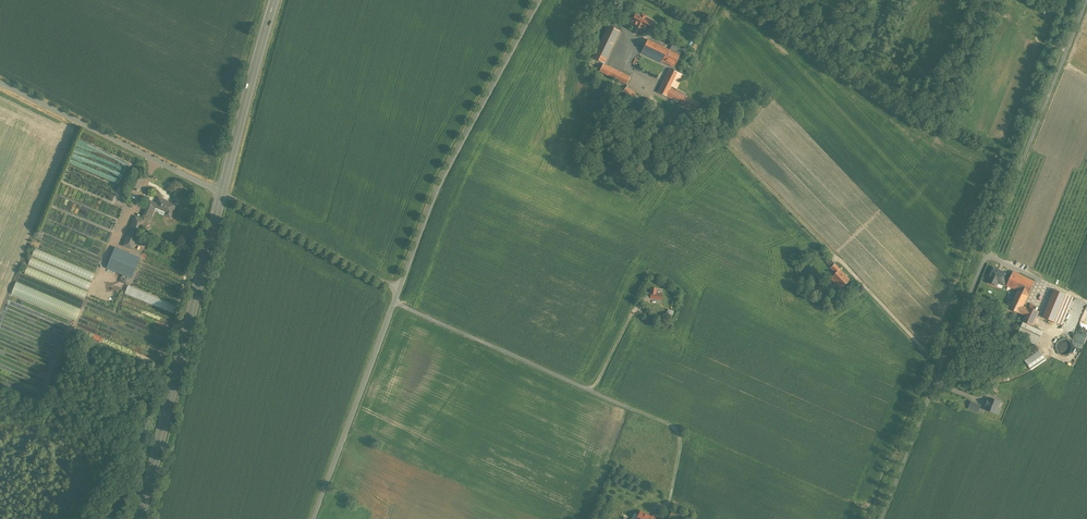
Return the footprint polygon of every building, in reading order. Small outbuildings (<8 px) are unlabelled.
[(641,15),(636,13),(636,14),(635,14),(634,14),(632,17),(633,19),(634,19),(632,23),(648,30),(652,21),(645,18),(646,17),(645,16),(642,14),(641,15)] [(620,31),(608,26),(592,57),(604,63),(620,31)] [(669,50),(648,40),(641,53),(662,63),(663,60),(675,66),(682,50),(672,45),(669,50)] [(630,76),(603,64),(600,72),(626,84),(630,76)] [(684,75),(669,68),(657,92),(666,96),(670,88),(672,86),(676,89),(684,75)] [(637,96),(627,86),(622,91),(632,101),(637,96)] [(699,102),(670,88),(666,96),(694,110),(699,102)] [(77,140),(68,163),(100,175),(101,171),(104,172),(107,163),(102,161),(106,151),(77,140)] [(150,201),(148,205),(154,207),(156,208),(156,207),(160,208),(160,210),(166,212),(165,215),(170,217),(175,205),(159,198),(157,204),(150,201)] [(150,218),(153,210),(154,207),(148,205),(144,215),(150,218)] [(144,220),(136,217),(124,245),(132,248),(136,239),(144,220)] [(31,256),(91,281),(94,273),(35,248),(31,256)] [(140,258),(115,248),(107,268),(132,278),(140,258)] [(28,265),(87,290),(91,282),(31,257),(28,265)] [(850,280),(835,264),(831,268),(836,273),(831,278),(841,289),(850,280)] [(24,274),(84,299),(87,291),(27,266),(24,274)] [(1009,275),(994,268),(989,278),(988,281),(995,285),(994,285),(997,286),(998,284),(999,283),(1004,285),(1006,281),(1008,275),(1009,275)] [(1035,282),(1014,272),(1012,277),(1009,283),(1008,285),(1018,290),(1011,303),(1011,302),(1008,308),(1020,314),(1020,313),(1025,316),(1023,321),(1033,325),(1039,312),(1029,307),(1028,308),(1023,306),(1035,282)] [(80,308),(16,282),(11,294),(75,320),(80,308)] [(177,306),(128,285),(125,294),(174,314),(177,306)] [(826,285),(818,287),(821,295),(828,293),(826,285)] [(663,290),(650,289),(649,299),(662,301),(663,290)] [(1074,298),(1054,289),(1043,317),(1062,325),(1074,298)] [(1043,332),(1023,323),(1017,335),(1037,345),(1043,332)] [(1069,340),(1066,339),(1064,338),(1061,339),(1059,340),(1057,342),(1056,345),(1056,347),(1057,350),(1059,352),(1061,353),(1064,354),(1067,353),(1069,352),(1071,350),(1072,347),(1071,345),(1071,342),(1069,340)] [(1040,352),(1035,345),(1021,354),(1029,366),(1043,357),(1040,352)] [(999,414),(1001,407),(999,406),(1000,400),(989,397),(987,403),(983,402),(981,409),(999,414)] [(967,409),(978,411),(980,403),(969,401),(967,409)]
